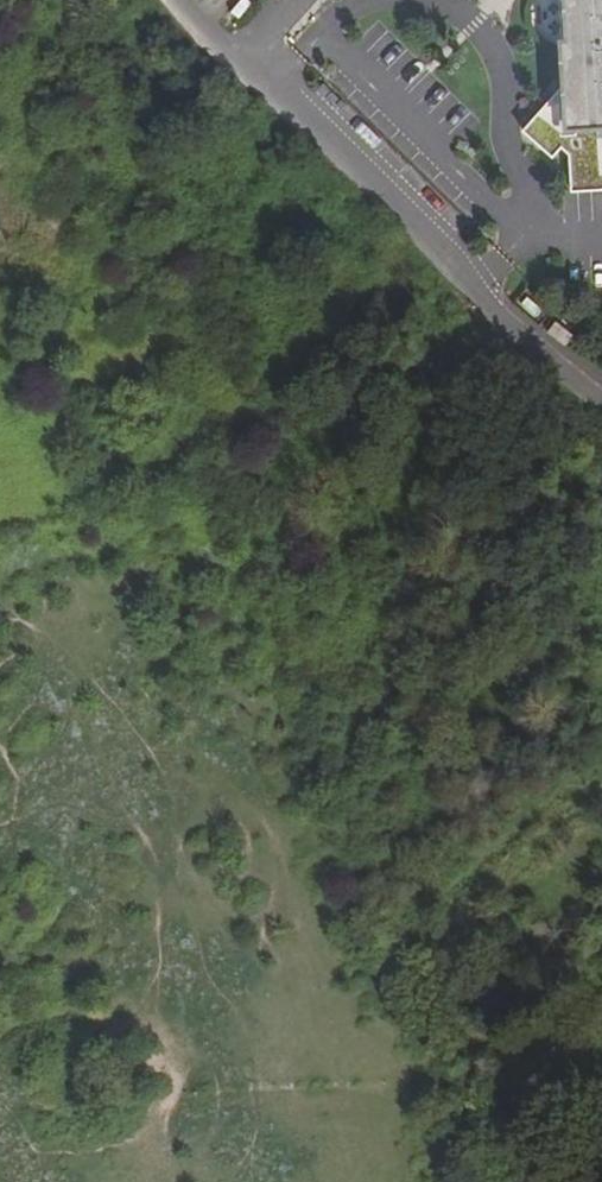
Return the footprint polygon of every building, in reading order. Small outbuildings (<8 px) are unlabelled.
[(560,84),(517,131),(547,158),(557,148),(565,156),(568,191),(601,189),(601,0),(554,0),(560,84)]
